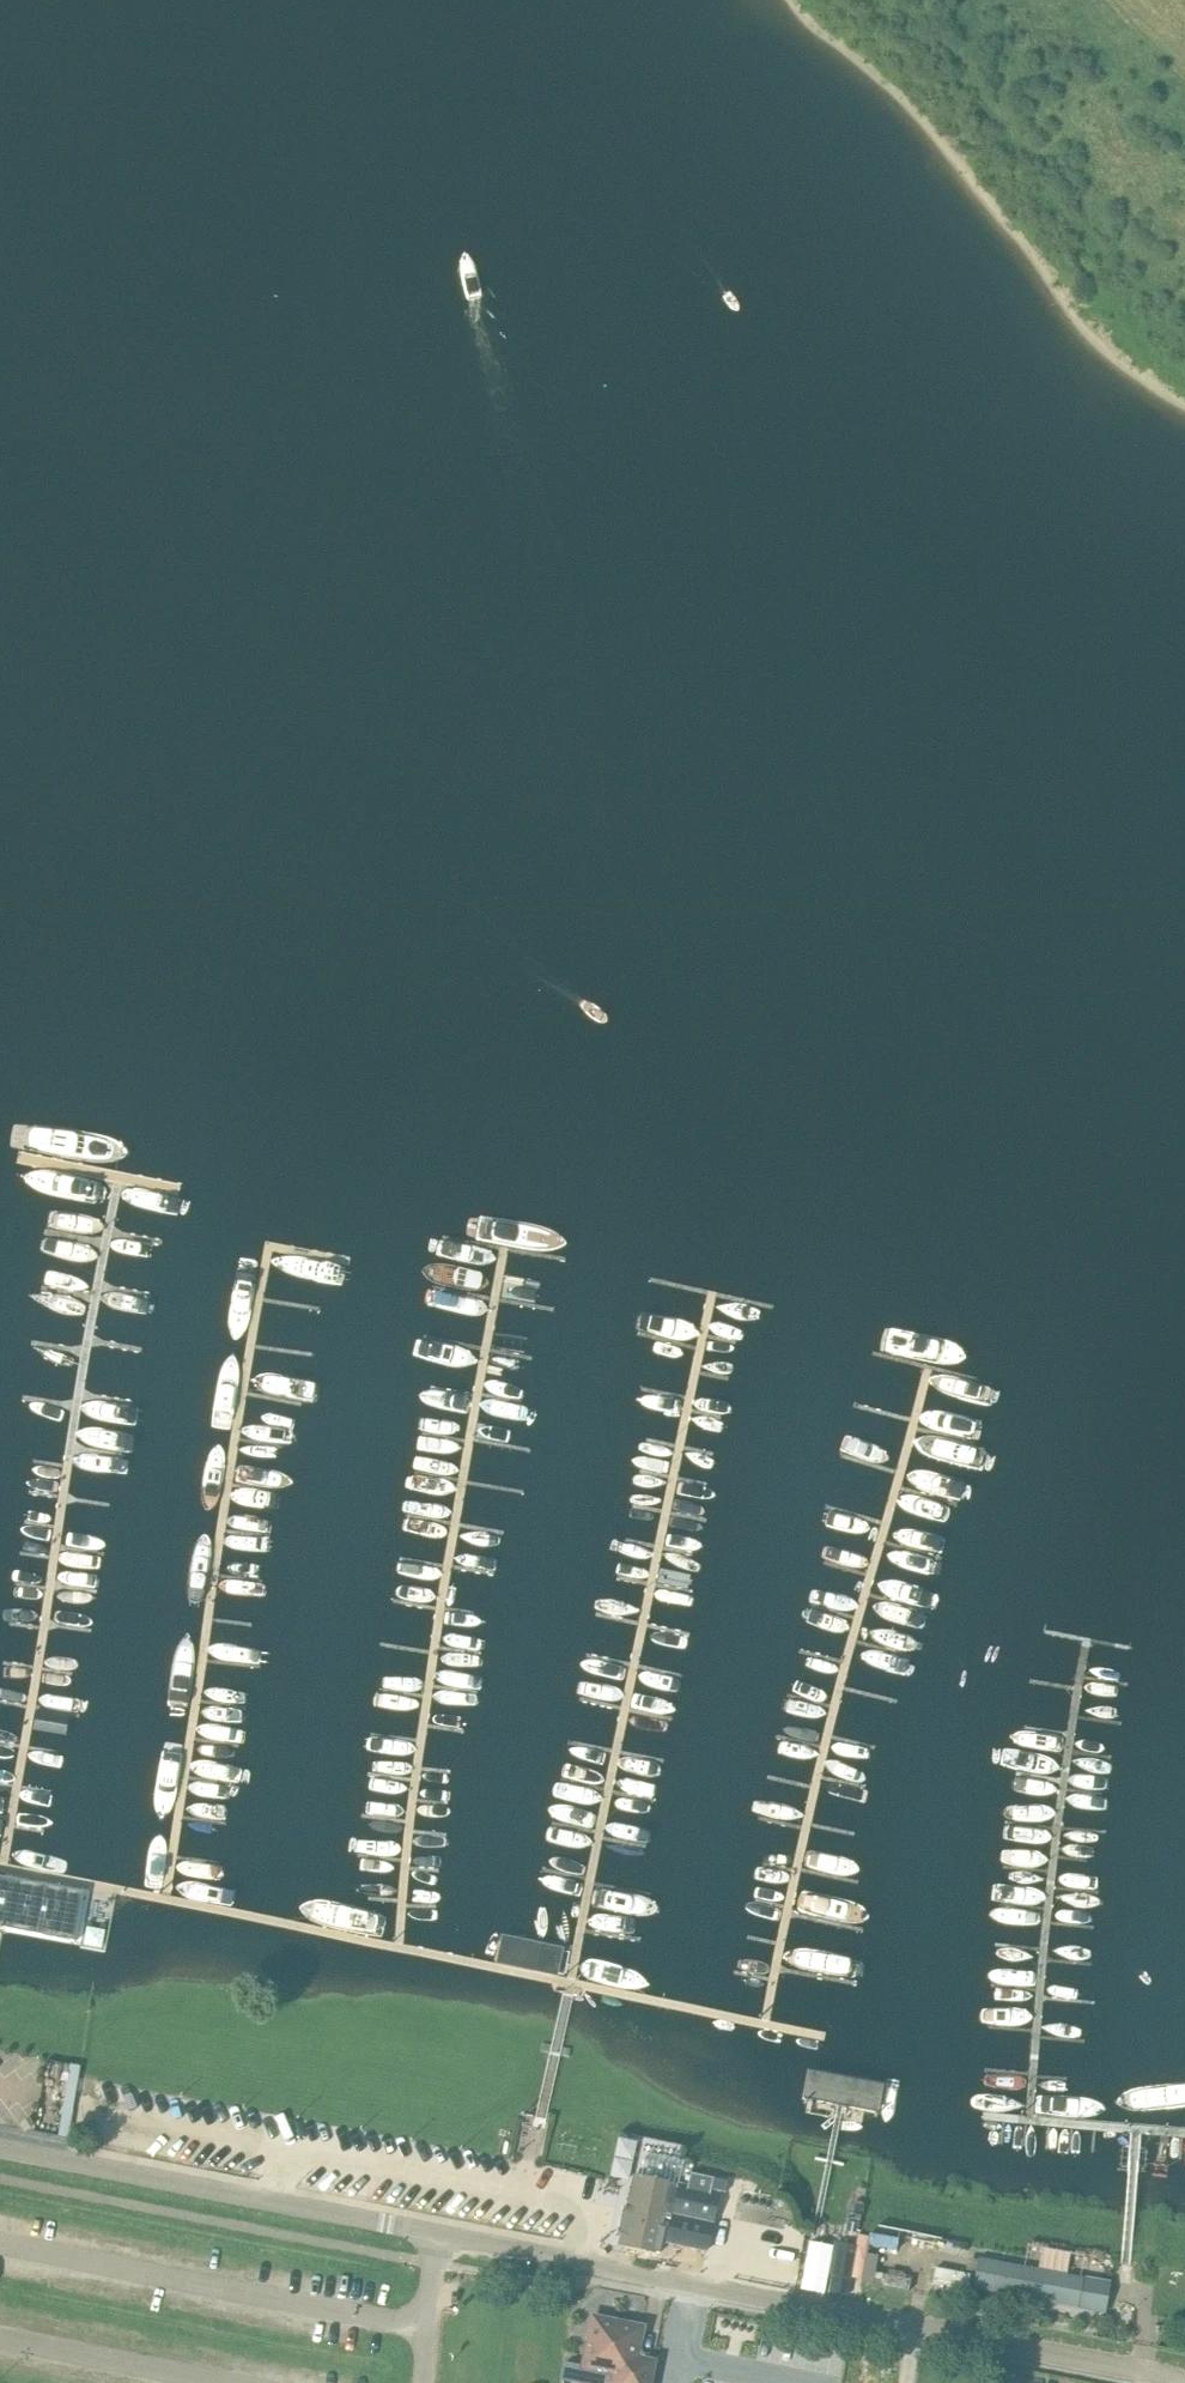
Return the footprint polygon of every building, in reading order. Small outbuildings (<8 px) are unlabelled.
[(814,2097),(884,2111),(890,2079),(820,2065),(814,2097)] [(711,2190),(713,2178),(691,2173),(688,2185),(678,2183),(678,2184),(640,2176),(625,2243),(655,2250),(665,2203),(676,2205),(668,2243),(707,2251),(720,2192),(711,2190)] [(968,2286),(1078,2307),(1105,2313),(1111,2281),(979,2257),(976,2275),(935,2267),(932,2282),(967,2289),(968,2286)] [(832,2275),(829,2292),(831,2292),(848,2295),(850,2282),(851,2278),(832,2275)] [(615,2371),(613,2382),(649,2382),(654,2361),(637,2357),(643,2326),(594,2316),(584,2365),(615,2371)]
